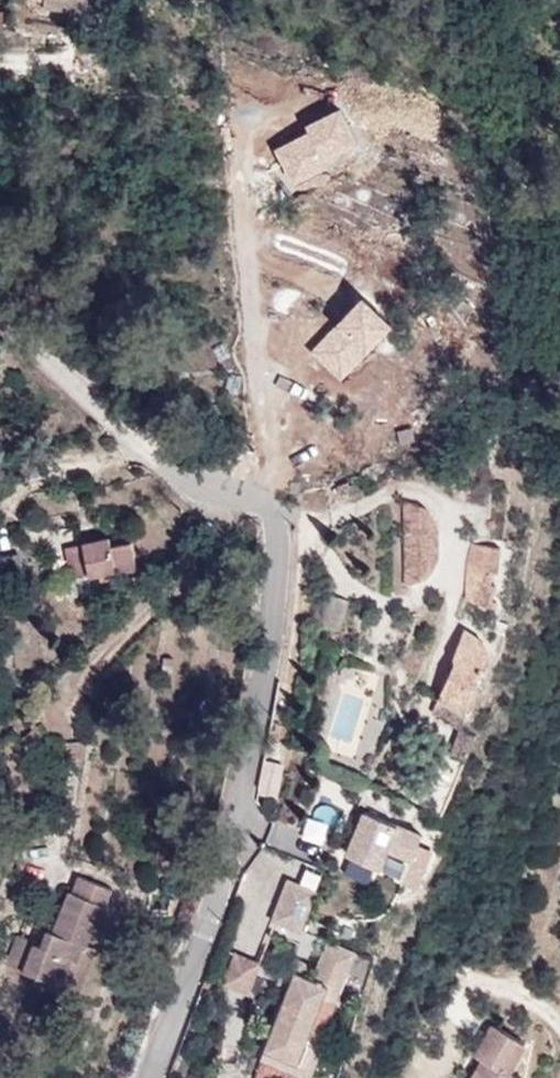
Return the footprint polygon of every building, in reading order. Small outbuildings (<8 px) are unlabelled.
[(44,8),(103,12),(104,0),(45,0),(44,8)] [(421,272),(430,255),(401,241),(403,235),(395,232),(390,232),(386,235),(384,240),(384,245),(387,250),(394,253),(391,259),(386,257),(370,284),(373,286),(363,302),(375,310),(380,302),(388,308),(399,286),(415,294),(427,275),(421,272)] [(427,275),(437,258),(430,255),(421,272),(427,275)] [(414,441),(412,429),(397,431),(399,443),(414,441)] [(348,493),(348,485),(337,485),(337,494),(348,493)] [(439,555),(439,529),(433,516),(428,509),(421,505),(414,503),(410,502),(405,502),(406,584),(412,584),(422,580),(431,571),(435,565),(439,555)] [(136,569),(133,542),(111,546),(110,537),(84,543),(84,545),(66,549),(71,579),(99,574),(103,590),(119,587),(117,578),(123,577),(122,571),(136,569)] [(498,573),(500,547),(475,543),(471,562),(467,561),(467,563),(465,597),(495,609),(497,601),(492,600),(497,585),(490,584),(493,572),(498,573)] [(466,712),(490,649),(485,641),(464,630),(454,657),(455,661),(439,697),(466,712)] [(353,679),(357,665),(344,662),(340,676),(353,679)] [(473,741),(476,732),(461,726),(457,736),(473,741)] [(466,758),(473,741),(457,736),(451,753),(466,758)] [(277,796),(283,764),(265,760),(259,793),(277,796)] [(356,832),(364,811),(356,808),(348,828),(356,832)] [(423,834),(364,811),(356,832),(347,853),(379,866),(381,867),(388,849),(413,858),(423,834)] [(413,858),(388,849),(381,867),(379,866),(377,872),(403,883),(413,858)] [(317,890),(313,888),(319,872),(305,867),(299,882),(289,878),(273,920),(301,932),(317,890)] [(101,928),(109,905),(107,905),(113,888),(79,875),(73,892),(70,891),(54,932),(49,929),(42,946),(34,943),(35,941),(17,935),(6,964),(62,986),(62,985),(72,959),(77,961),(83,943),(88,945),(95,925),(101,928)] [(324,998),(337,1003),(356,951),(327,940),(312,979),(295,972),(289,988),(254,1077),(295,1077),(300,1064),(298,1063),(307,1041),(324,998)] [(80,991),(96,948),(88,945),(83,943),(77,961),(72,959),(62,985),(80,991)] [(249,995),(261,962),(235,952),(222,984),(249,995)] [(307,976),(312,965),(288,956),(277,983),(289,988),(295,972),(295,971),(307,976)] [(362,992),(368,960),(356,958),(350,990),(362,992)] [(321,1047),(338,1003),(337,1003),(324,998),(307,1041),(321,1047)] [(494,1024),(476,1054),(483,1059),(472,1077),(518,1077),(508,1072),(526,1043),(494,1024)]
